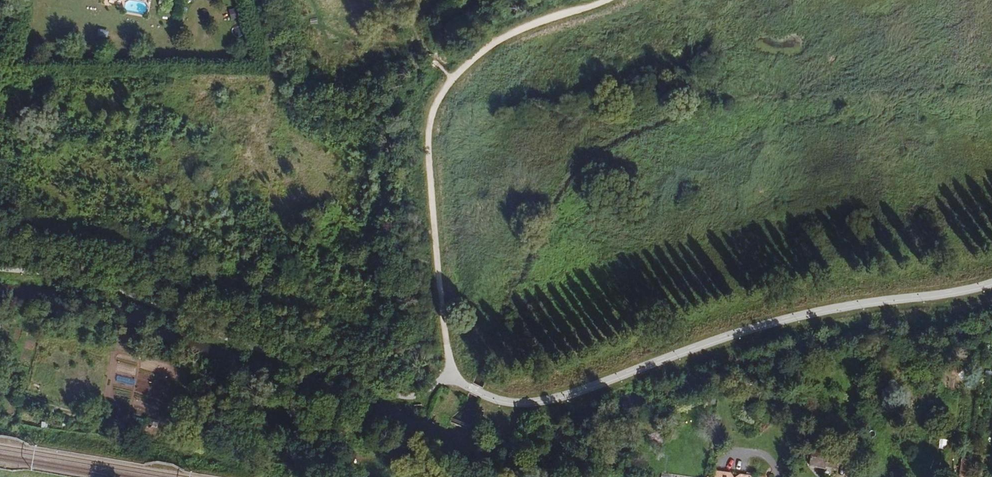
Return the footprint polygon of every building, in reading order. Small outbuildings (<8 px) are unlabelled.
[(243,7),(230,10),(232,18),(245,16),(243,7)] [(829,451),(812,448),(809,465),(826,468),(826,466),(837,468),(840,452),(829,450),(829,451)]
